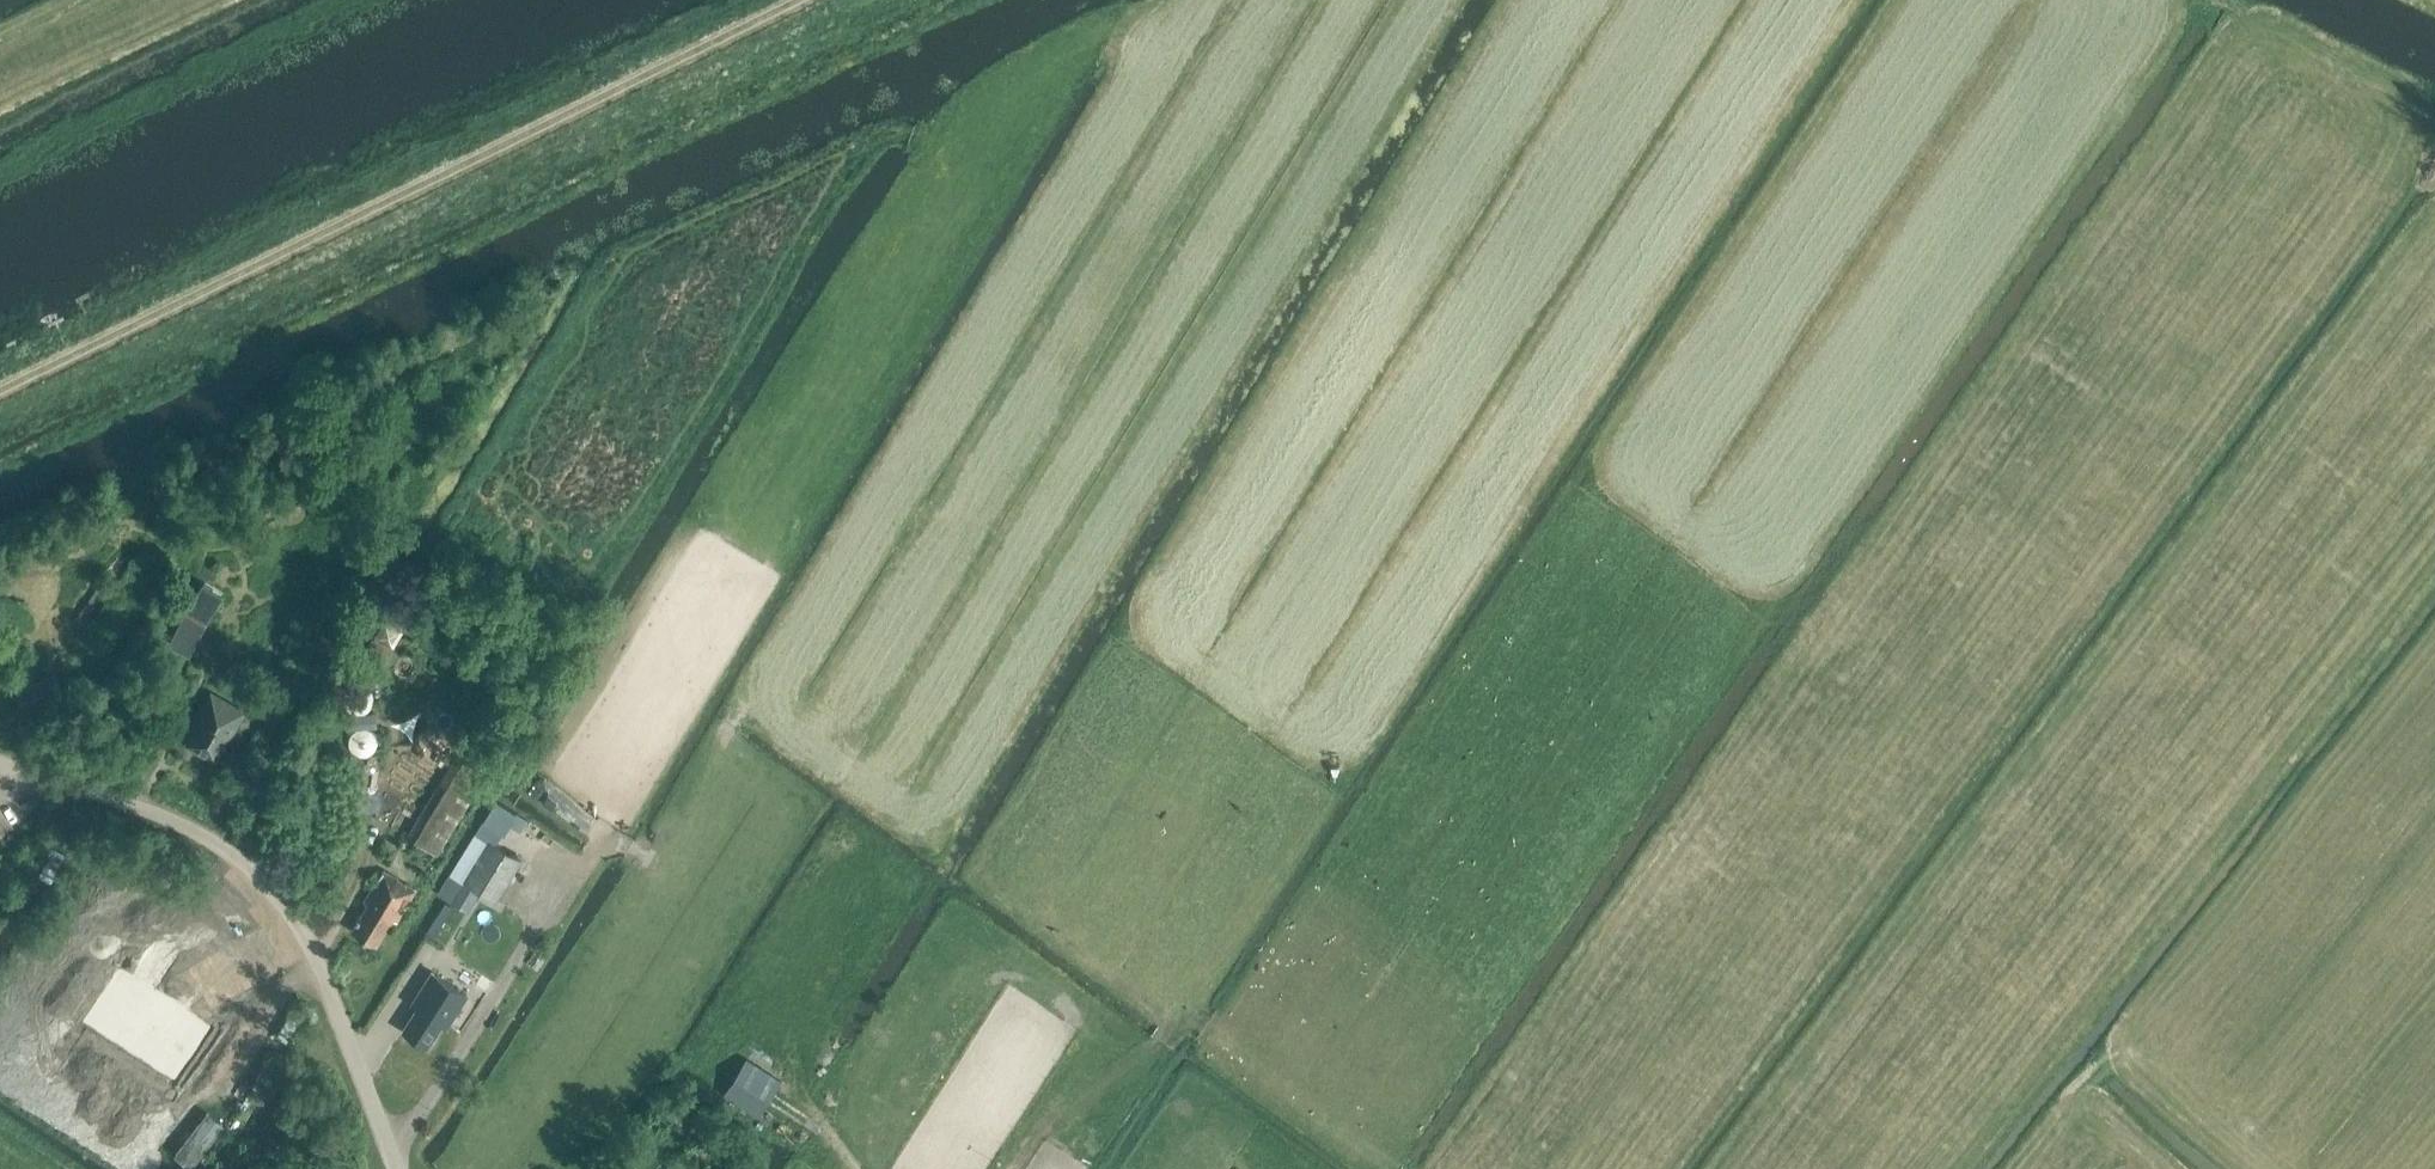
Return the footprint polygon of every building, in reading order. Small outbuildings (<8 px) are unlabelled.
[(218,615),(226,599),(196,584),(188,599),(218,615)] [(185,647),(205,614),(190,605),(170,639),(185,647)] [(381,680),(398,652),(373,637),(356,665),(381,680)] [(16,707),(61,691),(53,670),(8,687),(16,707)] [(231,705),(210,693),(194,721),(198,724),(187,743),(214,758),(225,738),(227,739),(242,711),(238,709),(239,707),(232,703),(231,705)] [(436,853),(485,770),(456,753),(407,835),(436,853)] [(305,786),(288,775),(280,788),(297,799),(305,786)] [(496,902),(522,860),(493,843),(500,832),(482,821),(438,893),(467,911),(479,892),(496,902)] [(413,888),(383,870),(363,901),(367,903),(360,915),(357,914),(354,918),(357,919),(350,930),(375,945),(391,918),(395,920),(414,889),(413,888)] [(172,1008),(114,973),(91,1011),(126,1033),(118,1046),(152,1067),(169,1039),(157,1032),(172,1008)] [(464,992),(444,980),(437,992),(423,983),(411,1003),(416,1006),(402,1030),(426,1045),(441,1022),(446,1025),(458,1005),(456,1004),(464,992)] [(756,1118),(769,1097),(779,1080),(746,1060),(735,1077),(722,1098),(756,1118)]
